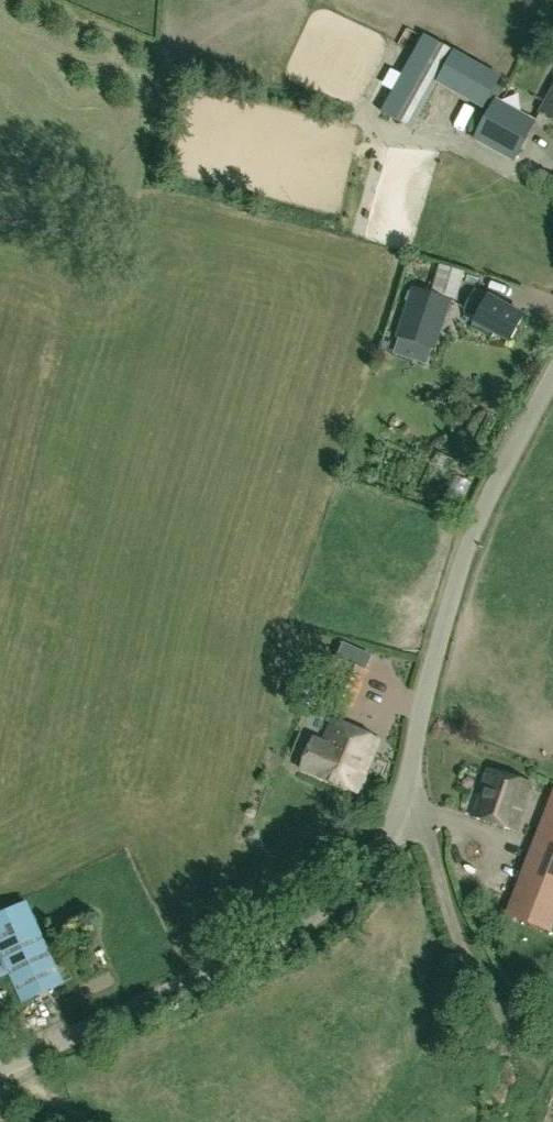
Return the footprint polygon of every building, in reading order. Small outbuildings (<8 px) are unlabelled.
[(500,77),(424,36),(381,112),(411,129),(437,83),(483,108),(500,77)] [(541,112),(552,119),(552,89),(541,112)] [(474,139),(513,161),(534,122),(495,100),(474,139)] [(435,281),(431,294),(456,302),(460,288),(435,281)] [(435,349),(451,302),(412,289),(396,336),(435,349)] [(524,316),(488,297),(488,298),(474,291),(465,309),(479,316),(472,328),(493,339),(495,334),(510,342),(524,316)] [(329,698),(351,708),(367,672),(345,662),(329,698)] [(296,703),(303,688),(291,682),(284,697),(296,703)] [(357,794),(379,740),(332,721),(323,743),(313,739),(300,770),(357,794)] [(514,830),(531,783),(488,768),(472,816),(514,830)] [(507,915),(548,932),(552,924),(552,921),(552,805),(507,915)] [(23,1001),(23,1002),(63,983),(26,903),(0,915),(0,978),(10,973),(23,1001)] [(461,1041),(452,1035),(448,1040),(457,1047),(461,1041)]
